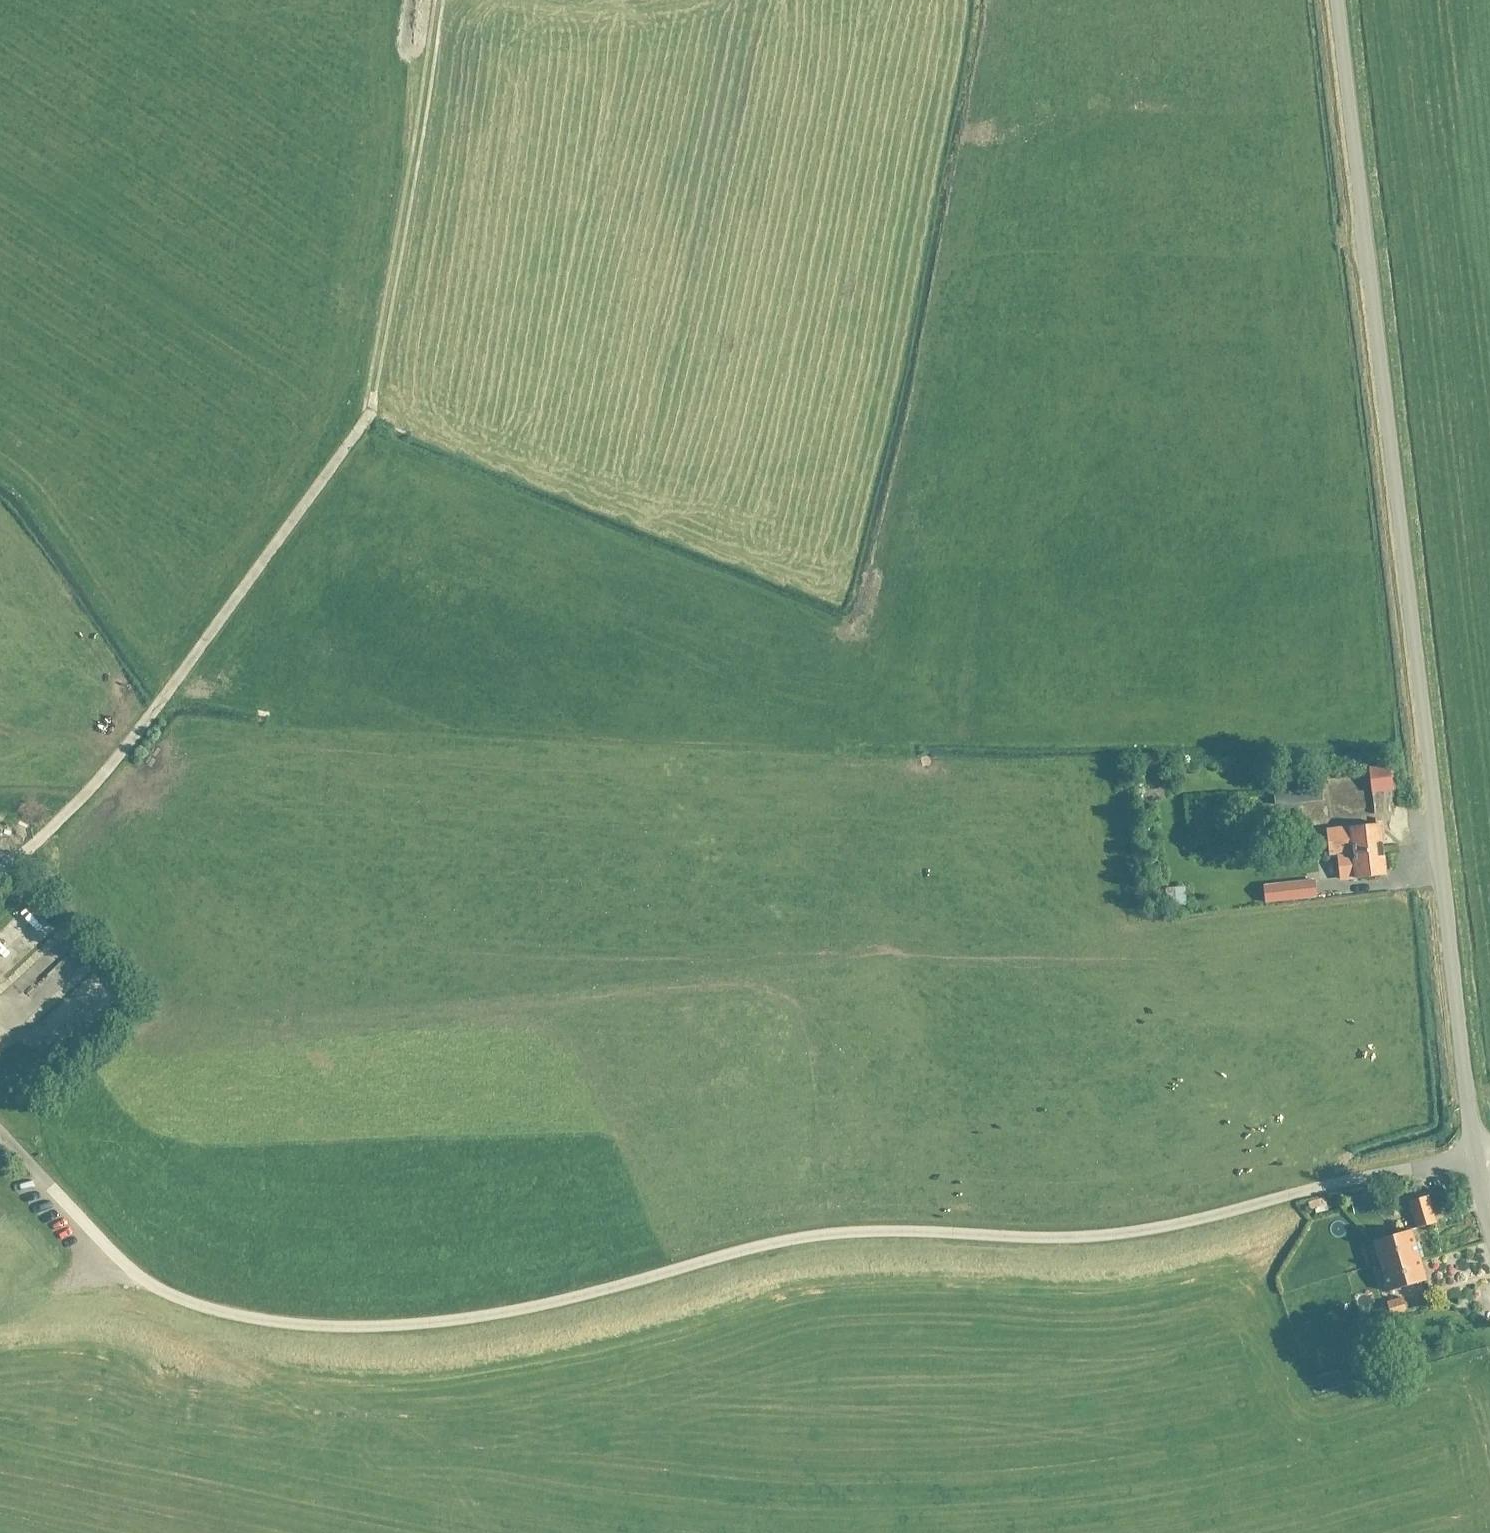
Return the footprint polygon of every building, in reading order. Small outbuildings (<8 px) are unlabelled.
[(1371,793),(1392,791),(1389,765),(1368,768),(1371,793)] [(1381,824),(1350,827),(1335,829),(1335,833),(1327,834),(1329,856),(1338,855),(1353,853),(1383,850),(1381,824)] [(1353,853),(1338,855),(1341,881),(1356,879),(1386,876),(1383,850),(1353,853)] [(1314,880),(1262,885),(1264,904),(1316,898),(1314,880)] [(1186,887),(1164,888),(1165,906),(1186,905),(1186,887)] [(14,955),(16,957),(52,926),(30,900),(0,926),(0,967),(14,955)] [(46,973),(51,970),(45,960),(6,984),(19,1006),(53,985),(46,973)] [(68,994),(78,1001),(89,986),(79,979),(68,994)] [(1409,1202),(1417,1229),(1436,1223),(1428,1196),(1409,1202)] [(1400,1264),(1420,1259),(1412,1230),(1373,1241),(1380,1264),(1398,1258),(1400,1264)] [(1427,1281),(1420,1259),(1400,1264),(1398,1258),(1380,1264),(1388,1292),(1427,1281)] [(1403,1297),(1386,1302),(1391,1316),(1407,1312),(1403,1297)]
